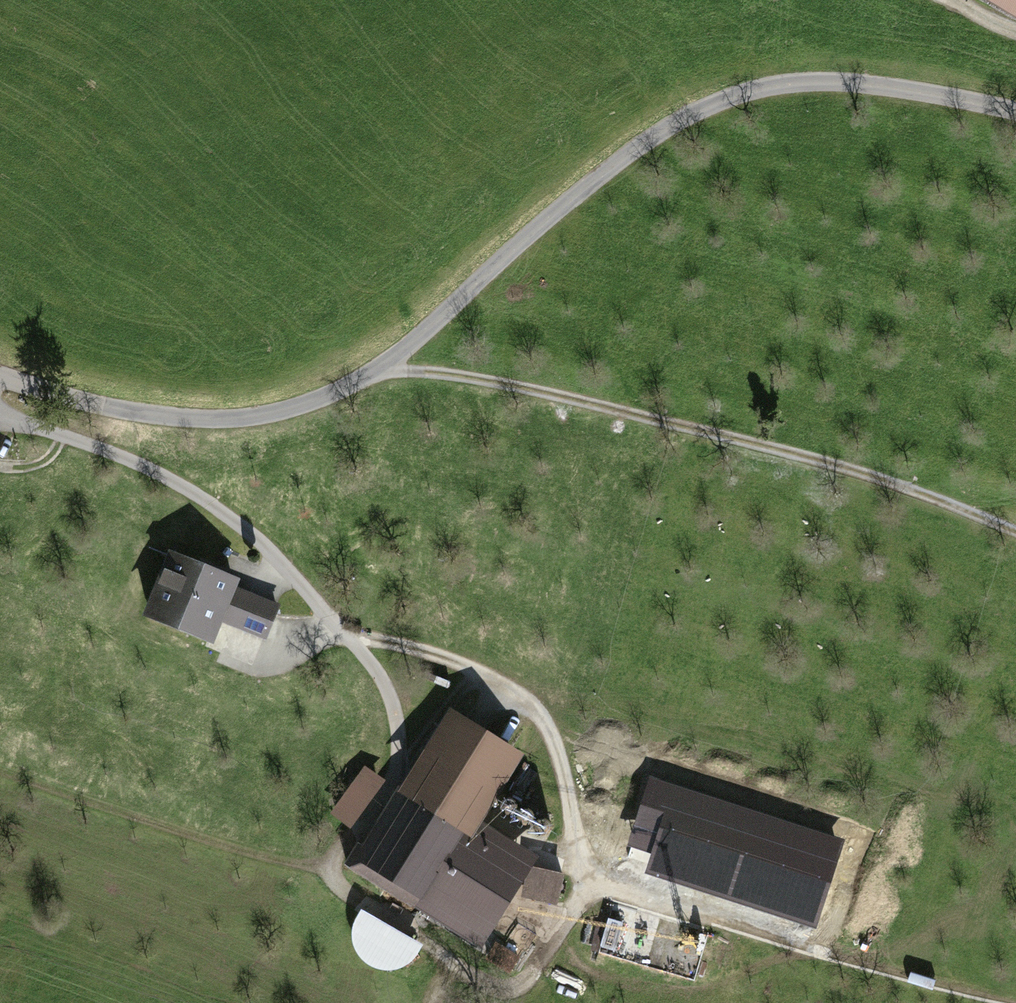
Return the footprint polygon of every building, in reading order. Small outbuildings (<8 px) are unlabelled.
[(1015,20),(1015,0),(981,0),(1015,20)] [(245,587),(172,556),(143,626),(219,657),(230,631),(269,647),(284,612),(242,594),(245,587)] [(447,708),(350,865),(477,942),(531,853),(480,822),(522,753),(447,708)] [(356,765),(322,811),(343,826),(377,780),(356,765)] [(845,836),(649,774),(626,845),(652,854),(646,874),(815,928),(845,836)] [(559,873),(527,868),(523,897),(554,902),(559,873)] [(718,932),(608,899),(592,953),(701,986),(718,932)]
